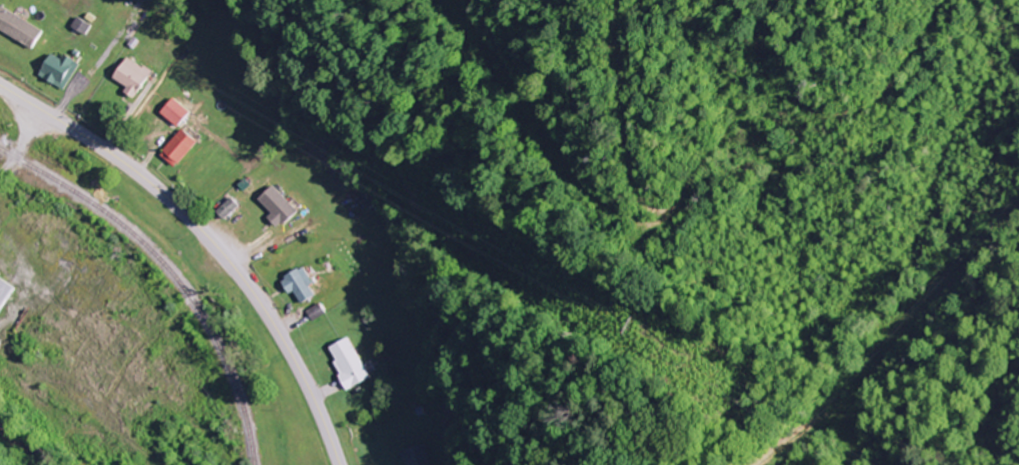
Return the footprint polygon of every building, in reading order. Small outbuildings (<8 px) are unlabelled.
[(48,28),(2,7),(0,11),(0,29),(39,47),(48,28)] [(59,55),(58,58),(45,53),(35,78),(65,89),(75,61),(59,55)] [(147,70),(122,56),(109,78),(123,86),(120,92),(131,98),(147,70)] [(176,126),(186,109),(167,98),(157,114),(176,126)] [(173,167),(194,141),(178,128),(157,155),(173,167)] [(292,210),(267,184),(252,198),(266,212),(262,217),(273,228),(292,210)] [(296,303),(310,295),(304,285),(308,282),(298,266),(275,279),(284,294),(288,291),(296,303)] [(0,279),(0,301),(10,284),(0,279)] [(320,349),(344,389),(366,376),(342,336),(320,349)]
